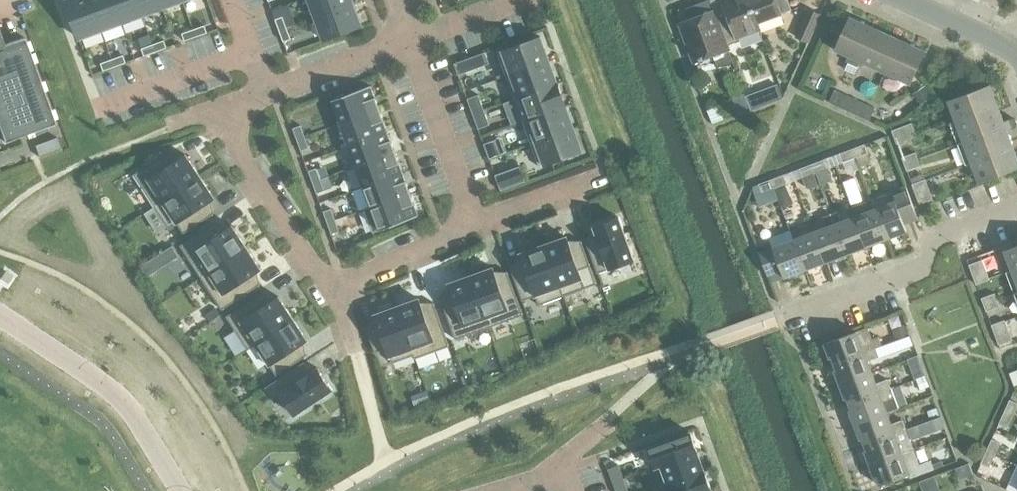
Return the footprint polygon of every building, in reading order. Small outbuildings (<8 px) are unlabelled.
[(81,38),(103,29),(92,0),(67,0),(81,38)] [(103,29),(123,22),(115,0),(92,0),(103,29)] [(123,22),(144,14),(138,0),(115,0),(123,22)] [(144,14),(165,6),(162,0),(138,0),(144,14)] [(316,17),(356,3),(355,0),(309,0),(316,17)] [(715,10),(711,0),(710,0),(690,8),(694,19),(681,24),(695,62),(714,55),(719,68),(734,62),(728,45),(727,46),(714,10),(715,10)] [(749,0),(723,0),(726,6),(715,10),(714,10),(727,46),(728,45),(740,41),(738,37),(761,29),(758,23),(757,23),(749,0)] [(758,23),(792,10),(789,0),(749,0),(757,23),(758,23)] [(356,3),(316,17),(324,39),(364,24),(356,3)] [(808,41),(821,14),(809,9),(797,36),(808,41)] [(282,16),(276,19),(280,31),(287,28),(282,16)] [(850,18),(836,49),(848,54),(845,60),(852,64),(869,26),(850,18)] [(204,21),(194,25),(197,32),(207,29),(204,21)] [(194,25),(182,30),(185,37),(197,32),(194,25)] [(869,26),(852,64),(857,66),(860,60),(874,66),(888,35),(869,26)] [(287,28),(280,31),(284,40),(290,38),(287,28)] [(0,35),(0,131),(3,141),(55,123),(24,37),(3,44),(0,35)] [(874,66),(893,75),(907,43),(888,35),(874,66)] [(164,36),(154,40),(156,48),(167,44),(164,36)] [(506,75),(549,60),(540,36),(498,52),(506,75)] [(154,40),(142,45),(144,52),(156,48),(154,40)] [(926,52),(907,43),(893,75),(911,83),(926,52)] [(124,51),(112,55),(115,63),(127,59),(124,51)] [(112,55),(101,59),(104,67),(115,63),(112,55)] [(454,63),(458,74),(475,68),(470,57),(454,63)] [(549,60),(506,75),(514,98),(557,82),(549,60)] [(557,82),(514,98),(523,120),(565,105),(557,82)] [(961,118),(997,104),(990,84),(954,98),(961,118)] [(332,99),(341,123),(380,109),(371,85),(332,99)] [(830,102),(840,107),(870,120),(875,108),(836,90),(830,102)] [(919,108),(931,99),(924,90),(913,98),(919,108)] [(744,92),(732,96),(737,113),(750,108),(744,92)] [(467,98),(473,113),(484,109),(478,94),(467,98)] [(961,118),(956,120),(964,141),(999,128),(992,109),(998,107),(997,104),(961,118)] [(565,105),(523,120),(531,143),(574,127),(565,105)] [(380,109),(341,123),(348,144),(387,130),(380,109)] [(489,124),(484,109),(473,113),(478,128),(489,124)] [(897,143),(917,136),(912,122),(892,130),(897,143)] [(293,128),(297,139),(305,136),(301,125),(293,128)] [(574,127),(531,143),(540,166),(582,151),(574,127)] [(999,128),(964,141),(972,162),(978,160),(1014,146),(1013,144),(1006,146),(999,128)] [(387,130),(348,144),(356,166),(395,151),(387,130)] [(305,136),(297,139),(301,150),(309,147),(305,136)] [(60,148),(56,137),(35,144),(40,156),(60,148)] [(484,143),(489,158),(500,154),(495,139),(484,143)] [(856,158),(867,154),(868,153),(865,144),(853,149),(856,158)] [(978,160),(985,180),(1016,167),(1016,155),(1014,146),(978,160)] [(154,205),(201,176),(187,154),(179,159),(172,149),(134,174),(154,205)] [(844,162),(856,158),(853,149),(841,154),(844,162)] [(395,151),(356,166),(364,187),(403,173),(395,151)] [(902,157),(907,170),(920,165),(915,152),(902,157)] [(824,160),(812,164),(816,173),(821,186),(833,181),(824,160)] [(812,164),(799,169),(805,185),(810,188),(819,184),(815,174),(816,173),(812,164)] [(501,188),(525,180),(520,165),(496,174),(501,188)] [(312,182),(320,179),(316,167),(308,170),(312,182)] [(403,173),(364,187),(371,205),(364,208),(364,209),(410,192),(403,173)] [(787,184),(787,182),(784,175),(772,179),(775,188),(786,184),(787,184)] [(201,176),(154,205),(169,227),(177,222),(184,232),(214,212),(207,202),(214,197),(201,176)] [(920,204),(933,199),(925,178),(912,183),(920,204)] [(320,179),(312,182),(317,193),(324,190),(320,179)] [(762,193),(775,188),(772,179),(759,184),(762,193)] [(775,188),(780,200),(790,196),(786,184),(775,188)] [(875,209),(887,239),(908,231),(903,220),(915,216),(904,187),(869,201),(873,210),(875,209)] [(418,215),(410,192),(364,209),(373,232),(418,215)] [(869,201),(851,208),(855,217),(856,216),(868,247),(887,239),(875,209),(873,210),(869,201)] [(327,222),(335,219),(331,208),(323,211),(327,222)] [(831,213),(847,254),(868,247),(856,216),(841,222),(837,211),(831,213)] [(815,232),(826,262),(847,254),(831,213),(824,216),(828,227),(815,232)] [(595,227),(598,234),(585,239),(597,272),(633,259),(618,218),(595,227)] [(339,231),(335,219),(327,222),(331,233),(339,231)] [(201,276),(247,247),(233,225),(226,230),(219,220),(181,245),(201,276)] [(760,252),(769,276),(783,270),(786,278),(807,270),(795,239),(794,240),(790,229),(769,238),(773,248),(760,252)] [(807,270),(826,262),(815,232),(795,239),(807,270)] [(544,246),(558,285),(581,277),(578,271),(590,267),(580,241),(569,245),(566,238),(544,246)] [(524,261),(510,266),(522,299),(535,294),(538,304),(564,295),(560,285),(558,285),(544,246),(522,254),(524,261)] [(261,268),(247,247),(201,276),(222,309),(261,284),(254,273),(261,268)] [(977,283),(989,279),(982,259),(970,264),(977,283)] [(492,268),(471,276),(485,316),(489,326),(523,314),(507,271),(493,270),(492,268)] [(451,287),(440,295),(456,338),(489,326),(485,316),(471,276),(450,283),(451,287)] [(257,342),(293,318),(278,296),(272,301),(265,290),(227,315),(249,348),(257,343),(257,342)] [(984,304),(997,299),(994,293),(982,297),(984,304)] [(418,299),(397,307),(412,347),(411,347),(415,358),(449,345),(433,302),(421,307),(418,299)] [(997,299),(984,304),(987,310),(999,305),(997,299)] [(378,320),(365,325),(375,353),(388,348),(390,354),(393,361),(413,354),(411,347),(412,347),(397,307),(376,315),(378,320)] [(210,321),(220,315),(216,308),(205,314),(210,321)] [(307,339),(293,318),(257,342),(257,343),(271,363),(278,374),(307,354),(300,344),(307,339)] [(999,343),(1012,339),(1005,319),(992,324),(999,343)] [(895,338),(908,333),(904,323),(891,328),(895,338)] [(857,330),(824,343),(829,355),(833,357),(835,362),(876,347),(882,345),(878,335),(871,338),(867,326),(857,330)] [(909,334),(896,339),(900,351),(914,346),(909,334)] [(840,384),(872,371),(868,360),(879,356),(876,347),(835,362),(837,367),(834,371),(840,384)] [(304,362),(266,387),(272,397),(280,392),(295,415),(333,390),(318,367),(314,370),(304,362)] [(848,397),(850,403),(891,388),(887,378),(877,382),(872,371),(840,384),(844,395),(848,397)] [(855,424),(888,412),(887,411),(898,407),(891,388),(850,403),(852,408),(850,412),(855,424)] [(431,402),(427,389),(412,394),(416,407),(431,402)] [(1016,407),(1016,406),(1016,402),(1011,399),(1006,411),(1013,415),(1016,407)] [(1008,426),(1013,415),(1006,411),(1000,423),(1008,426)] [(865,444),(906,428),(903,419),(892,423),(888,412),(855,424),(859,435),(863,437),(865,444)] [(924,421),(907,428),(911,438),(928,432),(924,421)] [(870,465),(914,448),(906,428),(865,444),(868,449),(865,453),(870,465)] [(655,467),(697,451),(690,431),(647,447),(655,467)] [(988,451),(995,454),(1001,442),(994,439),(988,451)] [(914,448),(870,465),(874,477),(878,478),(881,485),(910,474),(911,477),(935,468),(931,459),(920,463),(914,448)] [(697,451),(655,467),(662,486),(704,471),(697,451)] [(989,466),(995,454),(988,451),(982,462),(989,466)] [(608,468),(613,482),(623,478),(618,465),(608,468)] [(662,486),(664,490),(710,490),(712,490),(704,471),(662,486)] [(623,478),(613,482),(616,490),(628,490),(623,478)]
